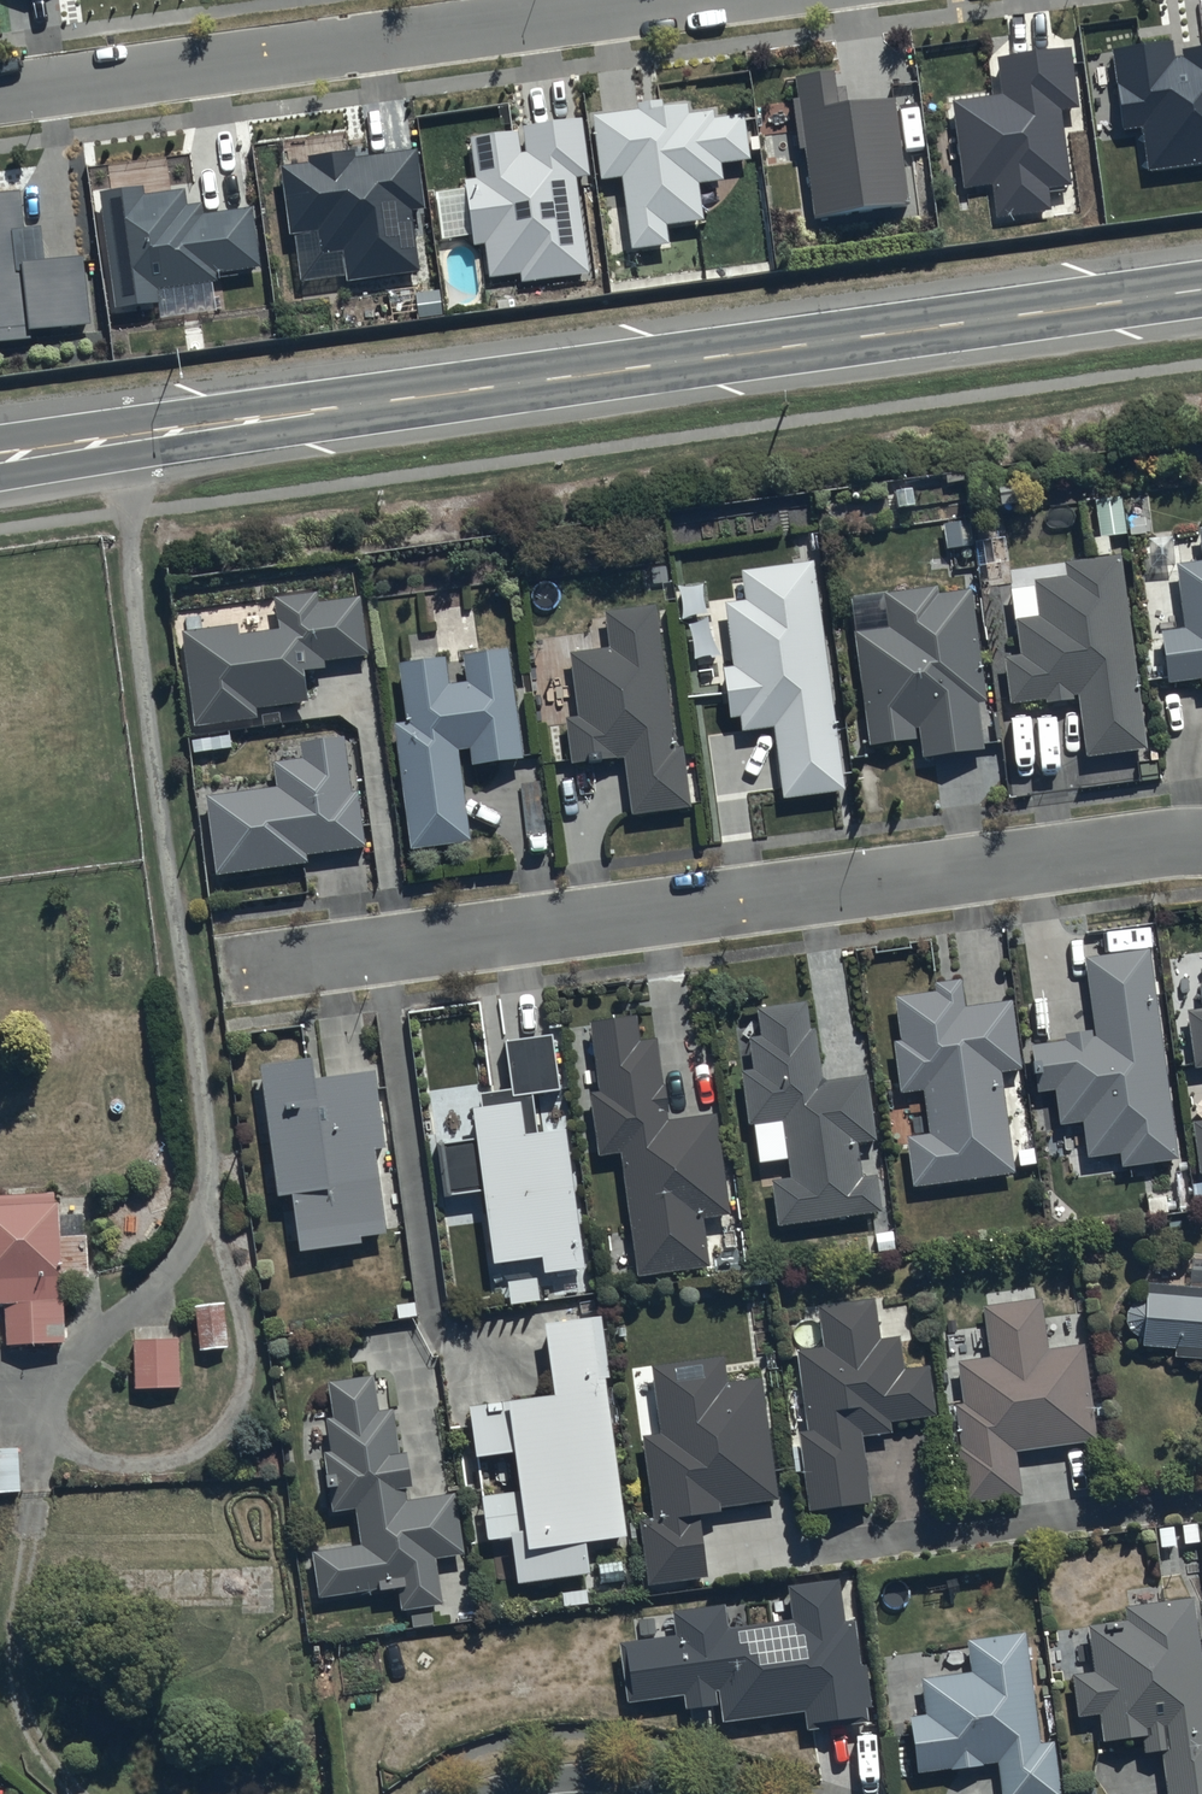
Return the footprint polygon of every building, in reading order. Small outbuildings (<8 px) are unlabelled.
[(1183,49),(1184,55),(1175,56),(1173,38),(1111,47),(1122,130),(1143,127),(1149,169),(1201,161),(1201,46),(1183,49)] [(1080,107),(1072,46),(997,56),(1002,95),(954,101),(964,186),(993,183),(998,215),(1052,209),(1049,187),(1072,184),(1063,109),(1080,107)] [(838,103),(834,71),(797,76),(800,97),(792,98),(799,148),(805,147),(815,216),(911,203),(896,95),(838,103)] [(640,109),(594,115),(603,178),(623,175),(633,248),(670,243),(667,224),(704,219),(699,183),(724,179),(721,162),(750,158),(744,113),(715,117),(714,109),(689,112),(688,103),(662,106),(662,100),(639,103),(640,109)] [(518,130),(471,137),(476,177),(465,179),(473,245),(485,243),(490,277),(521,273),(523,282),(589,273),(576,177),(590,175),(583,117),(524,125),(528,152),(521,153),(518,130)] [(308,162),(282,165),(291,233),(321,229),(324,251),(345,248),(349,278),(420,269),(412,209),(425,207),(417,148),(357,156),(356,149),(307,155),(308,162)] [(143,185),(99,191),(114,308),(161,302),(159,288),(218,281),(217,272),(262,266),(254,205),(203,211),(202,202),(187,204),(184,188),(144,193),(143,185)] [(21,189),(0,191),(0,340),(31,337),(30,328),(90,322),(83,254),(45,258),(42,226),(24,227),(21,189)] [(1197,536),(1201,568),(1175,571),(1184,637),(1161,640),(1168,691),(1201,687),(1201,693),(1201,535),(1197,536)] [(1146,758),(1119,562),(1063,570),(1065,583),(1032,588),(1037,624),(1015,627),(1020,663),(1002,666),(1009,711),(1045,706),(1045,711),(1074,707),(1074,703),(1078,703),(1087,766),(1146,758)] [(844,800),(812,567),(740,578),(745,608),(724,611),(733,673),(722,675),(729,726),(739,724),(742,740),(773,736),(783,806),(844,800)] [(889,635),(854,641),(872,753),(919,745),(922,768),(982,758),(975,712),(987,710),(969,596),(937,601),(936,594),(884,603),(889,635)] [(239,632),(182,639),(195,733),(257,725),(256,716),(308,710),(304,683),(326,680),(324,669),(369,664),(361,604),(319,609),(318,599),(273,605),(278,640),(240,645),(239,632)] [(573,773),(622,765),(631,824),(693,814),(684,754),(675,755),(653,613),(605,620),(610,655),(568,662),(577,723),(565,725),(573,773)] [(470,758),(472,773),(523,767),(508,657),(463,663),(466,691),(450,693),(445,665),(398,672),(406,730),(394,732),(411,860),(472,852),(460,759),(470,758)] [(276,797),(207,806),(216,882),(308,872),(307,862),(367,855),(360,800),(351,801),(345,745),(301,751),(303,767),(272,771),(276,797)] [(1178,1169),(1147,957),(1083,964),(1092,1039),(1064,1043),(1065,1048),(1029,1052),(1034,1099),(1054,1096),(1058,1131),(1083,1128),(1087,1165),(1119,1161),(1121,1176),(1178,1169)] [(912,1194),(1013,1179),(1000,1081),(1021,1078),(1011,1009),(965,1016),(961,987),(933,991),(934,998),(893,1004),(899,1049),(893,1049),(901,1101),(923,1097),(930,1142),(905,1146),(912,1194)] [(769,1188),(775,1233),(882,1220),(877,1184),(862,1186),(857,1152),(875,1149),(867,1083),(821,1089),(815,1037),(811,1037),(808,1009),(757,1015),(760,1044),(748,1046),(752,1079),(742,1080),(748,1133),(782,1128),(790,1186),(769,1188)] [(1187,1019),(1195,1073),(1201,1072),(1201,1017),(1187,1019)] [(730,1224),(715,1121),(669,1127),(658,1046),(640,1048),(637,1025),(591,1031),(600,1100),(591,1101),(599,1165),(622,1162),(638,1285),(707,1276),(700,1228),(730,1224)] [(444,1204),(483,1199),(493,1276),(544,1269),(546,1283),(585,1279),(568,1140),(539,1144),(534,1103),(562,1100),(555,1045),(505,1051),(511,1100),(482,1103),(483,1119),(474,1121),(477,1149),(438,1154),(444,1204)] [(386,1158),(373,1080),(315,1089),(313,1072),(260,1079),(280,1210),(293,1208),(301,1263),(361,1254),(360,1248),(388,1244),(376,1159),(386,1158)] [(1191,1130),(1199,1183),(1201,1183),(1201,1129),(1191,1130)] [(0,1204),(0,1314),(5,1314),(6,1356),(65,1355),(64,1290),(90,1289),(90,1245),(85,1245),(84,1223),(60,1223),(60,1216),(55,1216),(55,1203),(0,1204)] [(1201,1367),(1201,1294),(1146,1291),(1145,1305),(1143,1304),(1142,1305),(1140,1305),(1138,1306),(1137,1307),(1135,1308),(1134,1309),(1132,1310),(1131,1311),(1130,1313),(1129,1314),(1128,1316),(1127,1317),(1127,1319),(1126,1320),(1125,1322),(1125,1324),(1125,1326),(1125,1327),(1125,1329),(1125,1331),(1126,1333),(1126,1334),(1127,1336),(1128,1338),(1129,1339),(1130,1341),(1131,1342),(1132,1343),(1133,1344),(1135,1345),(1136,1346),(1138,1347),(1140,1348),(1141,1348),(1143,1349),(1143,1355),(1174,1356),(1174,1366),(1201,1367)] [(201,1312),(194,1313),(199,1360),(230,1357),(225,1309),(220,1310),(219,1303),(200,1305),(201,1312)] [(880,1347),(873,1306),(816,1313),(822,1355),(798,1358),(809,1441),(797,1442),(808,1524),(872,1515),(862,1443),(890,1439),(888,1430),(934,1424),(927,1373),(902,1376),(898,1345),(880,1347)] [(1016,1459),(1095,1449),(1084,1353),(1047,1358),(1041,1307),(983,1314),(989,1366),(957,1370),(962,1410),(952,1412),(965,1511),(1022,1504),(1016,1459)] [(610,1387),(600,1325),(545,1335),(555,1404),(467,1417),(475,1469),(515,1463),(527,1542),(494,1547),(499,1581),(517,1579),(519,1594),(590,1584),(586,1555),(628,1548),(605,1388),(610,1387)] [(179,1394),(178,1346),(134,1347),(135,1395),(179,1394)] [(727,1392),(723,1365),(651,1375),(661,1444),(644,1446),(655,1525),(640,1527),(648,1590),(705,1583),(697,1528),(722,1524),(720,1516),(778,1508),(761,1388),(727,1392)] [(379,1419),(373,1383),(329,1389),(334,1425),(325,1426),(330,1460),(325,1461),(333,1518),(356,1515),(361,1552),(312,1559),(318,1605),(378,1596),(379,1602),(398,1600),(401,1617),(442,1612),(436,1566),(463,1562),(455,1502),(408,1509),(407,1499),(413,1498),(408,1462),(400,1463),(393,1417),(379,1419)] [(20,1499),(19,1456),(0,1457),(0,1500),(20,1499)] [(844,1632),(836,1590),(787,1596),(791,1629),(727,1637),(724,1614),(674,1620),(677,1645),(622,1652),(629,1712),(682,1705),(684,1722),(718,1718),(720,1732),(803,1721),(806,1740),(867,1732),(866,1717),(869,1717),(864,1675),(859,1675),(854,1631),(844,1632)] [(1194,1605),(1121,1614),(1123,1632),(1087,1636),(1093,1681),(1071,1684),(1077,1725),(1101,1722),(1105,1753),(1140,1748),(1142,1763),(1161,1760),(1165,1793),(1201,1793),(1201,1671),(1194,1605)] [(1024,1640),(966,1647),(969,1681),(921,1686),(925,1723),(908,1725),(914,1782),(997,1773),(999,1793),(1060,1793),(1055,1749),(1040,1751),(1024,1640)]
